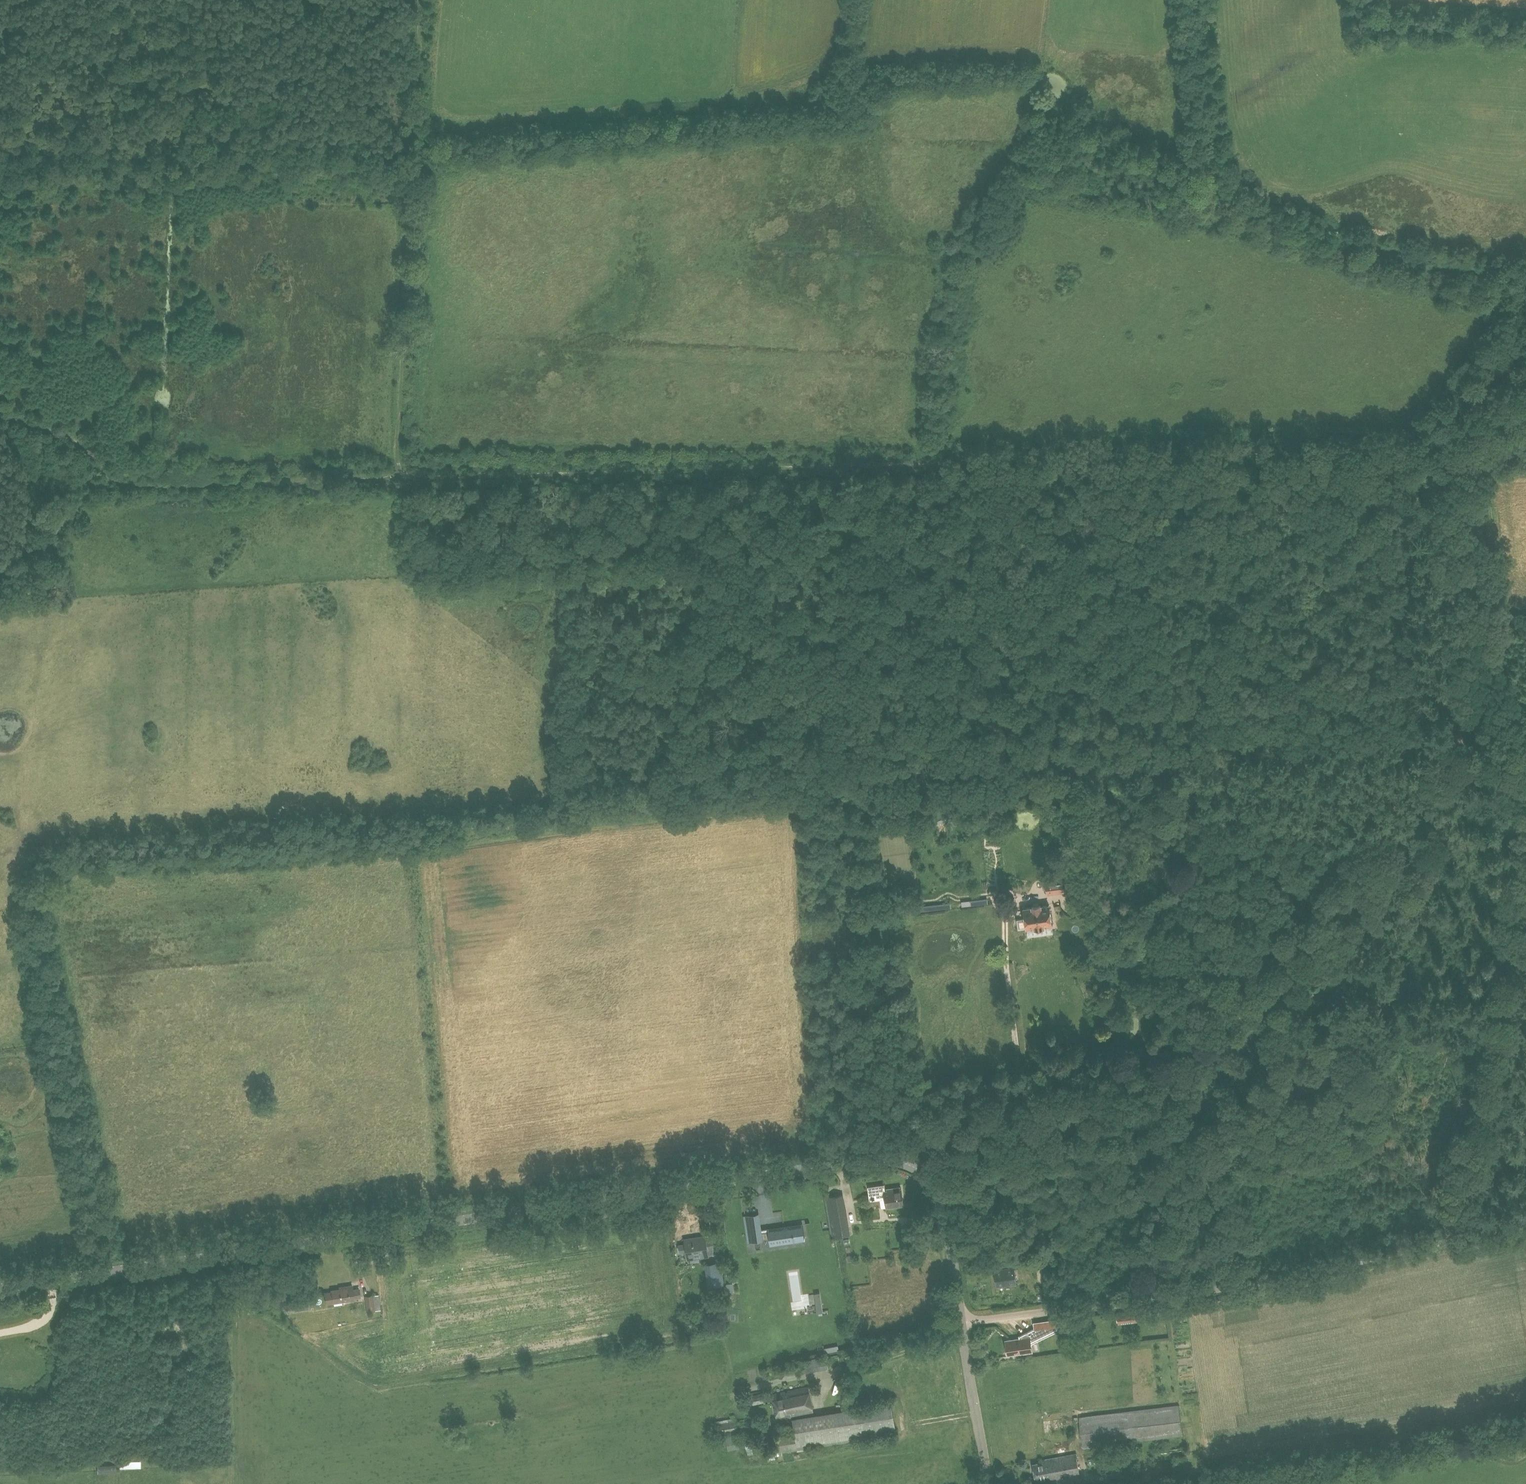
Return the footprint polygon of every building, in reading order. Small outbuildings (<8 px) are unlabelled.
[(1068,891),(1067,880),(1046,883),(1048,894),(1068,891)] [(1071,893),(1055,894),(1056,905),(1072,904),(1071,893)] [(1044,926),(1052,925),(1050,906),(1041,907),(1041,906),(1032,907),(1032,908),(1024,909),(1025,918),(1017,919),(1018,929),(1026,928),(1035,927),(1035,928),(1044,927),(1044,926)] [(884,1184),(869,1187),(870,1200),(886,1198),(887,1207),(904,1205),(902,1188),(901,1188),(901,1186),(887,1188),(887,1190),(885,1190),(884,1184)] [(757,1213),(745,1215),(749,1242),(761,1240),(760,1233),(768,1231),(769,1235),(774,1234),(775,1240),(792,1237),(793,1240),(804,1238),(805,1237),(803,1223),(760,1229),(757,1213)] [(849,1233),(846,1216),(829,1219),(832,1236),(849,1233)] [(687,1252),(688,1260),(709,1256),(709,1255),(715,1254),(713,1240),(707,1241),(706,1236),(685,1239),(686,1244),(680,1245),(681,1253),(687,1252)] [(1051,1268),(1049,1256),(1034,1258),(1035,1270),(1051,1268)] [(1014,1266),(995,1269),(998,1286),(1017,1283),(1015,1270),(1019,1270),(1018,1266),(1014,1266)] [(722,1269),(708,1271),(710,1286),(724,1284),(722,1269)] [(815,1302),(807,1303),(804,1275),(795,1276),(798,1316),(816,1314),(815,1302)] [(361,1296),(360,1288),(354,1289),(353,1285),(343,1286),(343,1288),(333,1289),(333,1291),(326,1292),(327,1302),(355,1298),(355,1297),(361,1296)] [(822,1311),(820,1292),(814,1293),(817,1312),(822,1311)] [(380,1309),(378,1294),(365,1295),(367,1312),(380,1309)] [(293,1299),(284,1301),(285,1311),(294,1309),(293,1299)] [(1118,1324),(1137,1322),(1136,1309),(1116,1312),(1118,1324)] [(1009,1354),(1023,1352),(1023,1353),(1034,1351),(1033,1343),(1065,1327),(1064,1317),(1033,1322),(1034,1328),(1019,1336),(1019,1338),(1007,1339),(1009,1354)] [(1164,1339),(1173,1339),(1173,1322),(1165,1322),(1164,1339)] [(812,1371),(828,1367),(826,1357),(800,1363),(802,1373),(812,1371)] [(814,1413),(810,1387),(774,1394),(778,1419),(814,1413)] [(751,1396),(753,1405),(764,1403),(762,1393),(751,1396)] [(1203,1399),(1191,1400),(1192,1408),(1204,1408),(1203,1399)] [(792,1418),(794,1430),(797,1448),(896,1432),(891,1403),(792,1418)] [(1080,1418),(1084,1447),(1183,1435),(1179,1405),(1080,1418)] [(716,1421),(718,1435),(737,1432),(735,1421),(735,1418),(716,1421)] [(1080,1473),(1077,1453),(1042,1459),(1043,1461),(1033,1463),(1036,1479),(1045,1477),(1046,1479),(1080,1473)] [(783,1460),(778,1464),(784,1471),(789,1467),(783,1460)] [(116,1462),(97,1464),(98,1471),(116,1470),(116,1462)]
